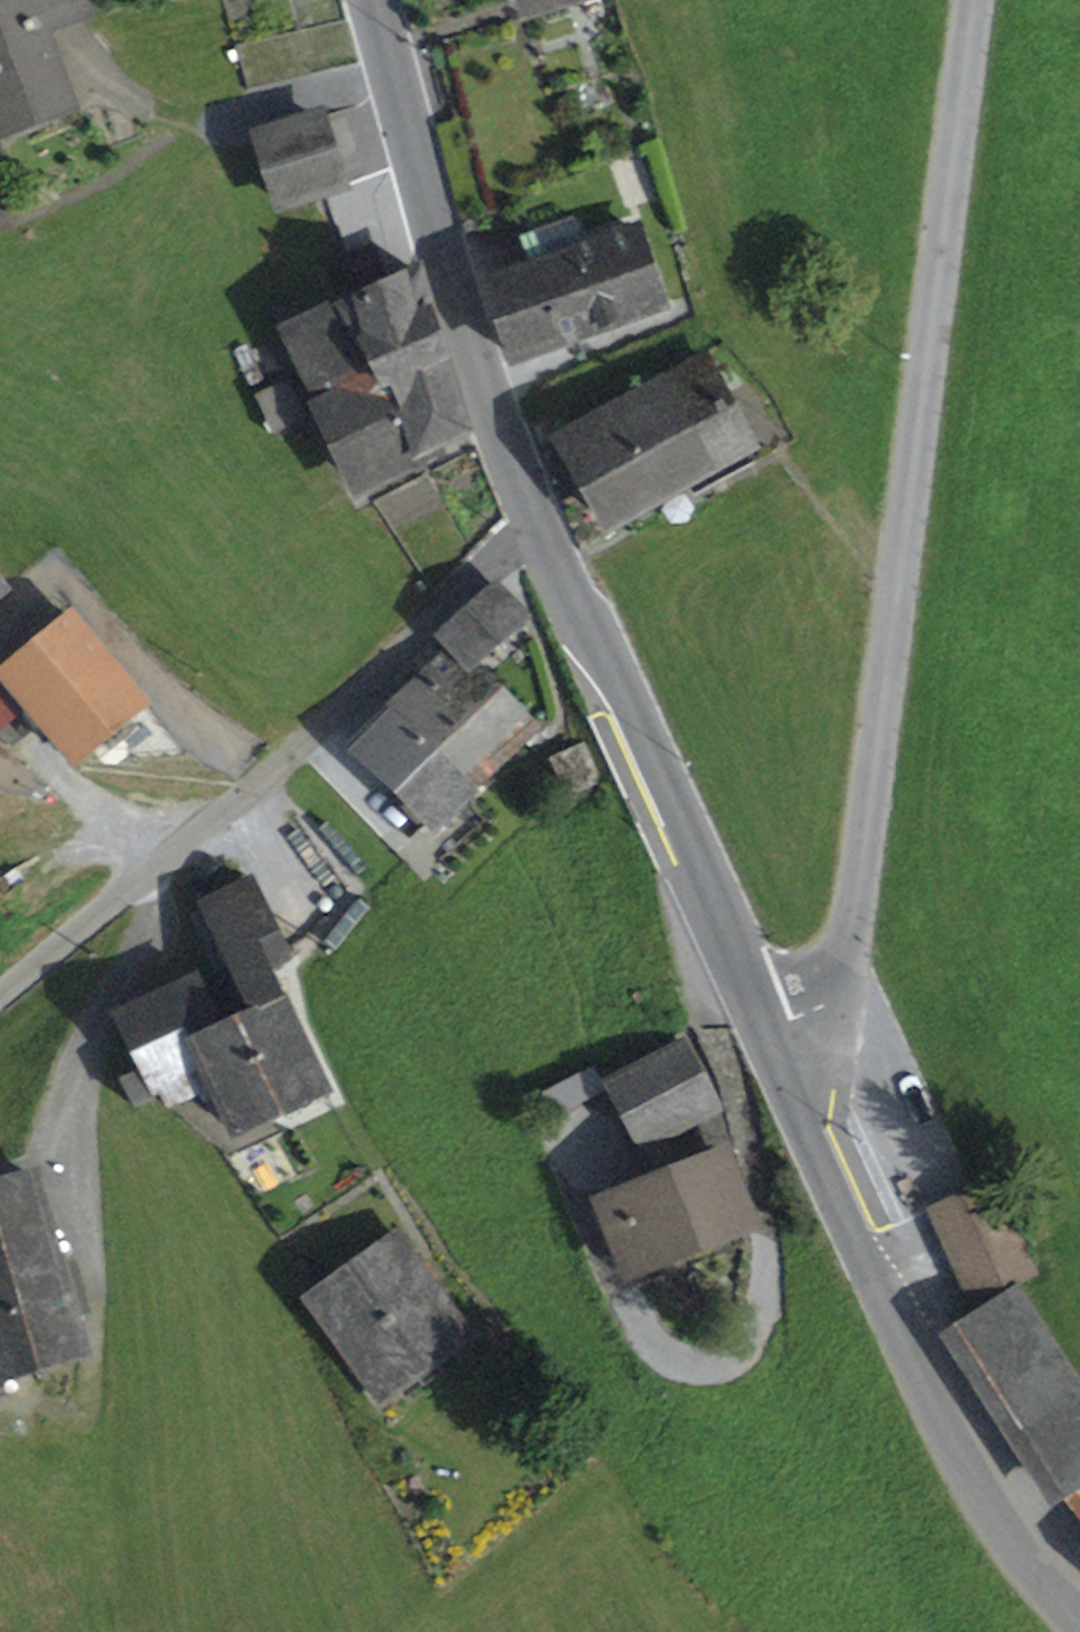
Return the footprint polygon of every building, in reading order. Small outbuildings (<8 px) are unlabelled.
[(20,124),(67,106),(41,37),(38,28),(84,11),(80,0),(7,0),(0,3),(0,108),(12,103),(20,124)] [(20,124),(12,103),(0,108),(0,131),(20,124)] [(260,136),(282,202),(339,183),(317,117),(260,136)] [(532,267),(592,247),(581,215),(521,235),(532,267)] [(491,281),(514,351),(661,302),(638,232),(592,247),(532,267),(491,281)] [(380,382),(402,369),(441,445),(468,432),(419,271),(345,307),(369,359),(380,382)] [(304,300),(280,311),(360,484),(441,445),(402,369),(380,382),(369,359),(345,307),(314,321),(304,300)] [(698,358),(559,435),(608,522),(683,480),(747,445),(698,358)] [(259,397),(276,432),(306,417),(289,382),(259,397)] [(683,480),(693,498),(757,462),(747,445),(683,480)] [(450,647),(471,668),(524,615),(495,585),(441,637),(450,647)] [(145,703),(72,617),(3,674),(75,761),(91,748),(129,716),(145,703)] [(471,668),(450,647),(402,694),(480,774),(529,727),(471,668)] [(354,740),(432,821),(480,774),(402,694),(354,740)] [(91,748),(101,761),(140,729),(129,716),(91,748)] [(557,758),(572,791),(601,778),(586,745),(557,758)] [(215,933),(263,910),(250,882),(202,905),(215,933)] [(268,968),(286,959),(263,910),(215,933),(238,982),(268,968)] [(236,1019),(279,1110),(325,1089),(268,968),(238,982),(252,1012),(236,1019)] [(183,1017),(211,1004),(199,978),(121,1014),(139,1053),(188,1030),(183,1017)] [(206,1067),(235,1130),(279,1110),(236,1019),(221,1026),(211,1004),(183,1017),(188,1030),(193,1040),(206,1067)] [(160,1096),(157,1090),(206,1067),(193,1040),(188,1030),(139,1053),(148,1072),(125,1083),(136,1107),(160,1096)] [(718,1106),(687,1046),(615,1083),(647,1143),(718,1106)] [(751,1225),(723,1155),(606,1201),(633,1271),(751,1225)] [(57,1266),(32,1176),(0,1185),(0,1282),(57,1266)] [(1032,1272),(991,1183),(935,1209),(975,1298),(1032,1272)] [(393,1392),(394,1393),(470,1337),(395,1235),(308,1297),(352,1357),(362,1349),(393,1392)] [(57,1266),(0,1282),(0,1377),(82,1354),(71,1315),(59,1271),(57,1266)] [(59,1271),(71,1315),(85,1311),(73,1267),(59,1271)] [(1018,1294),(960,1332),(1061,1491),(1078,1511),(1079,1510),(1079,1392),(1018,1294)] [(374,1406),(393,1392),(362,1349),(352,1357),(343,1363),(374,1406)]
